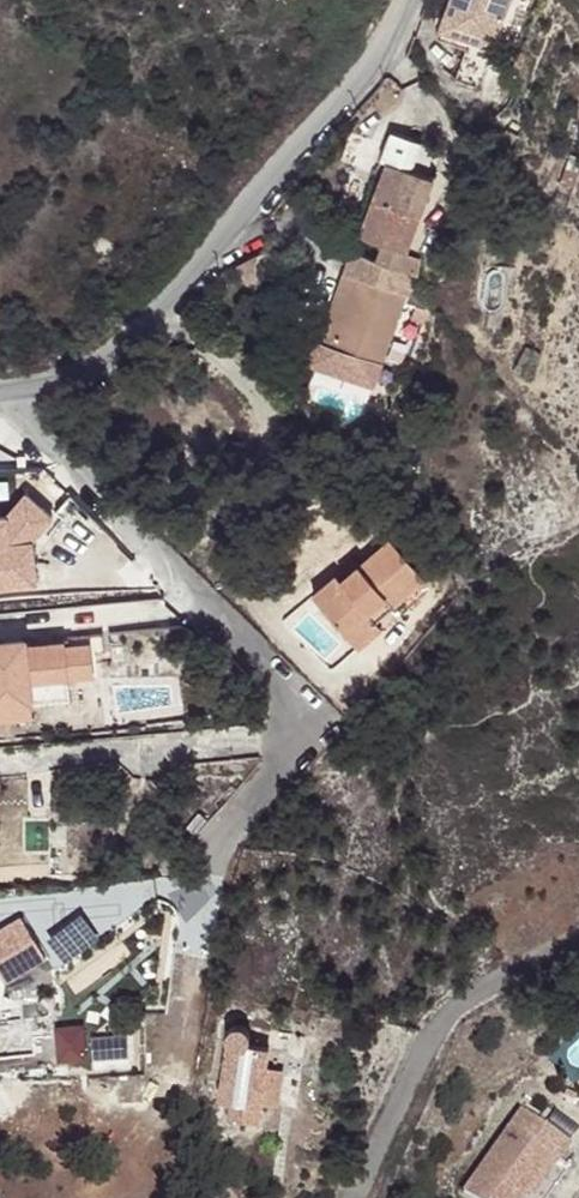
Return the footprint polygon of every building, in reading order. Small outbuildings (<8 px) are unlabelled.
[(439,30),(471,41),(474,33),(494,41),(510,0),(450,0),(439,30)] [(428,131),(397,119),(386,147),(393,150),(418,159),(428,131)] [(412,243),(428,205),(441,168),(418,159),(393,150),(365,224),(388,234),(382,251),(417,265),(421,246),(412,243)] [(441,168),(428,205),(435,208),(452,164),(441,168)] [(388,356),(414,286),(361,267),(336,335),(388,356)] [(0,520),(0,593),(40,589),(33,543),(53,520),(25,494),(6,519),(0,520)] [(391,594),(398,602),(430,575),(394,534),(365,561),(347,577),(340,569),(316,590),(351,629),(373,610),(391,594)] [(347,577),(365,561),(358,553),(340,569),(347,577)] [(380,618),(398,602),(391,594),(373,610),(380,618)] [(387,626),(380,618),(373,610),(351,629),(365,645),(387,626)] [(0,643),(0,710),(36,706),(33,684),(70,681),(66,643),(29,647),(29,640),(0,643)] [(0,937),(0,980),(4,988),(46,967),(25,925),(0,937)] [(261,1107),(267,1072),(269,1053),(249,1050),(251,1045),(252,1041),(252,1038),(249,1033),(244,1030),(238,1029),(232,1031),(229,1036),(227,1041),(227,1043),(229,1047),(220,1101),(232,1103),(229,1119),(259,1123),(261,1107)] [(88,1032),(65,1034),(67,1065),(90,1064),(88,1032)] [(284,1075),(267,1072),(261,1107),(278,1109),(284,1075)] [(467,1194),(472,1197),(527,1197),(528,1196),(556,1160),(561,1164),(572,1150),(528,1115),(467,1194)] [(528,1196),(530,1197),(535,1197),(561,1164),(556,1160),(528,1196)]
